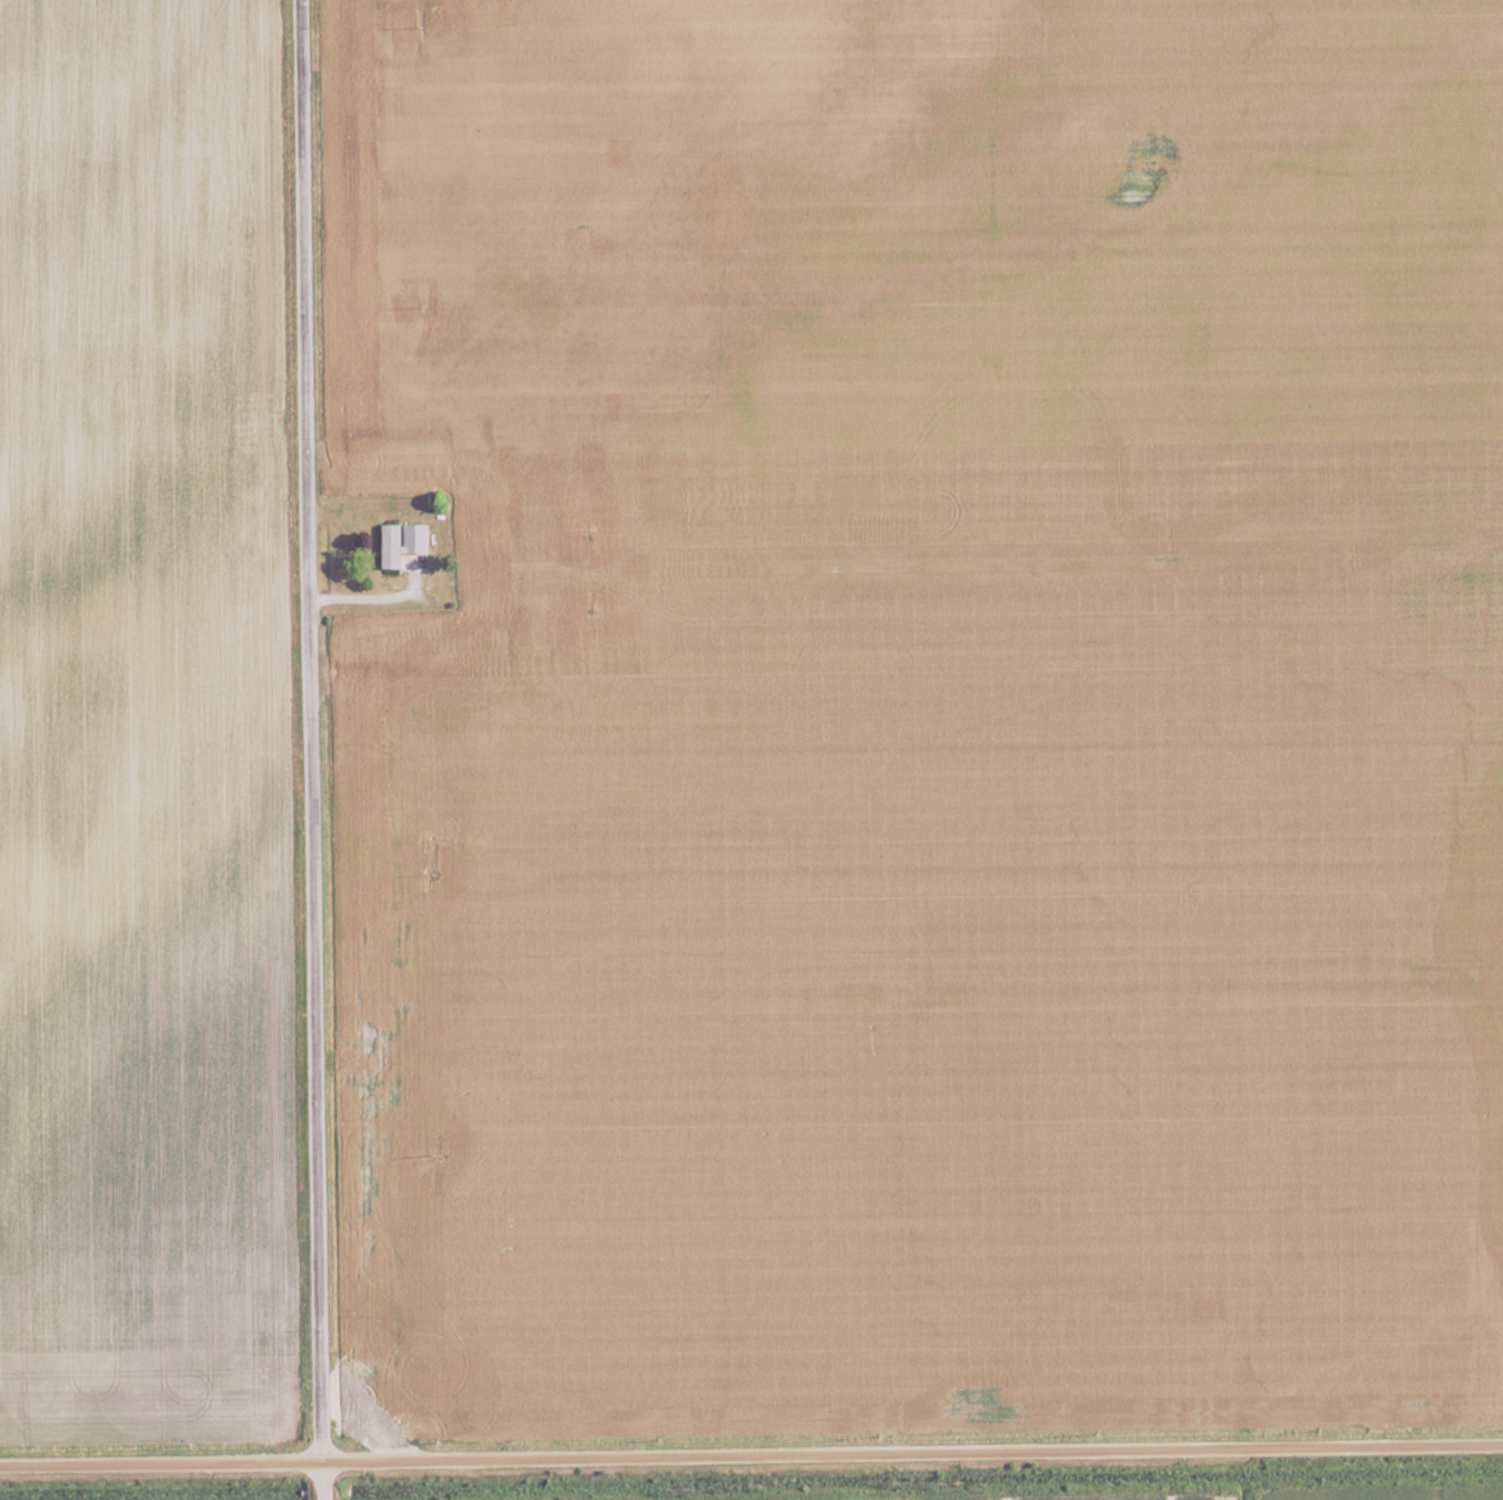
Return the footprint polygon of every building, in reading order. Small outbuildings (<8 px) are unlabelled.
[(381,568),(400,568),(400,553),(428,553),(428,523),(381,523),(381,568)]
